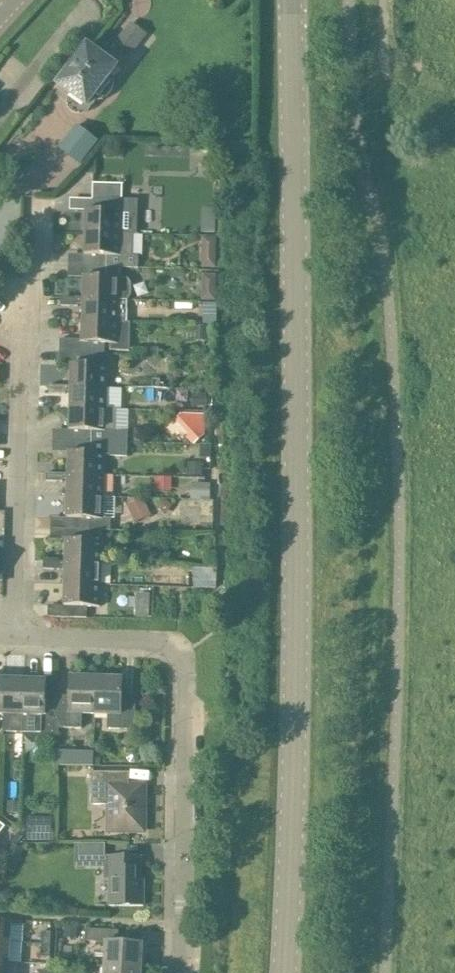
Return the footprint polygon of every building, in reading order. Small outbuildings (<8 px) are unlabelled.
[(132,55),(148,34),(131,21),(115,43),(132,55)] [(79,114),(84,114),(88,112),(92,107),(97,101),(103,99),(108,97),(111,94),(113,90),(114,87),(115,80),(114,77),(112,75),(118,67),(87,43),(56,83),(70,94),(68,97),(67,99),(67,101),(67,105),(69,109),(73,112),(76,114),(79,114)] [(83,164),(99,142),(77,126),(61,148),(83,164)] [(122,234),(134,234),(135,203),(121,203),(121,211),(109,211),(109,199),(122,199),(123,184),(94,183),(93,199),(97,199),(97,211),(87,210),(86,233),(122,234)] [(216,233),(216,230),(216,219),(202,218),(202,230),(202,233),(216,233)] [(134,255),(134,234),(122,234),(86,233),(85,254),(95,255),(95,266),(108,266),(121,267),(138,267),(139,255),(134,255)] [(202,236),(202,249),(215,249),(217,249),(217,237),(216,237),(202,236)] [(120,278),(121,267),(108,266),(95,266),(95,277),(85,277),(84,298),(84,299),(128,300),(132,296),(132,284),(128,278),(120,278)] [(216,301),(217,291),(202,290),(202,301),(216,301)] [(84,298),(62,298),(62,306),(78,306),(78,304),(84,304),(83,321),(127,322),(128,301),(128,300),(84,299),(84,298)] [(127,322),(83,321),(83,339),(61,339),(60,353),(82,353),(82,354),(105,354),(106,343),(111,343),(110,350),(130,350),(130,322),(127,322)] [(110,354),(105,354),(82,354),(82,364),(72,364),(71,386),(107,387),(108,365),(109,365),(110,354)] [(212,369),(209,358),(198,360),(201,371),(212,369)] [(71,386),(49,385),(49,393),(66,394),(66,391),(71,391),(71,408),(107,409),(107,387),(71,386)] [(206,393),(193,393),(193,405),(206,405),(206,393)] [(106,429),(107,409),(71,408),(70,430),(80,430),(80,441),(128,443),(128,431),(106,429)] [(143,429),(134,429),(134,441),(143,441),(143,429)] [(128,456),(128,443),(80,441),(80,452),(70,452),(69,473),(69,474),(105,475),(105,455),(128,456)] [(202,464),(187,464),(186,478),(201,478),(202,464)] [(69,474),(69,473),(47,473),(47,481),(63,481),(63,479),(69,479),(68,496),(104,497),(113,498),(114,475),(105,475),(69,474)] [(208,499),(209,483),(193,482),(192,499),(208,499)] [(103,518),(104,497),(68,496),(67,518),(77,518),(77,529),(102,530),(111,530),(111,518),(103,518)] [(158,509),(164,513),(171,504),(164,499),(158,509)] [(102,541),(102,530),(77,529),(77,540),(67,540),(66,561),(66,562),(102,563),(103,541),(102,541)] [(149,562),(159,566),(163,554),(153,550),(149,562)] [(66,562),(66,561),(44,561),(44,569),(61,569),(61,567),(66,567),(65,584),(101,585),(102,563),(66,562)] [(201,586),(218,586),(218,570),(201,570),(201,586)] [(101,607),(101,585),(65,584),(65,606),(75,606),(74,617),(87,618),(88,606),(101,607)] [(136,609),(136,618),(150,618),(150,610),(136,609)] [(70,702),(56,702),(55,735),(58,735),(58,729),(82,729),(83,713),(95,714),(97,678),(71,677),(70,702)] [(123,679),(97,678),(95,714),(109,714),(108,730),(134,731),(134,710),(122,710),(123,679)] [(4,733),(23,734),(25,679),(5,679),(4,714),(4,733)] [(25,679),(23,734),(41,734),(41,739),(55,739),(55,735),(56,702),(45,701),(46,680),(25,679)] [(131,751),(127,754),(127,759),(131,762),(135,762),(139,759),(139,754),(135,751),(131,751)] [(70,754),(55,754),(54,766),(70,766),(70,754)] [(109,831),(144,831),(145,809),(142,809),(142,785),(104,785),(104,772),(92,772),(92,804),(110,804),(109,831)] [(21,801),(8,801),(8,812),(20,813),(21,801)] [(104,844),(80,844),(80,865),(96,865),(96,855),(104,855),(104,844)] [(143,906),(144,880),(136,880),(136,856),(110,856),(109,905),(143,906)] [(11,941),(12,922),(0,921),(0,941),(11,941)] [(77,928),(65,927),(65,936),(77,937),(77,928)] [(105,965),(141,967),(142,943),(112,942),(112,930),(86,929),(86,941),(106,942),(105,965)] [(42,944),(51,944),(51,932),(43,931),(42,944)] [(0,941),(0,960),(10,961),(11,941),(0,941)] [(50,957),(51,944),(42,944),(41,956),(50,957)] [(10,961),(0,960),(0,972),(9,972),(10,961)]
